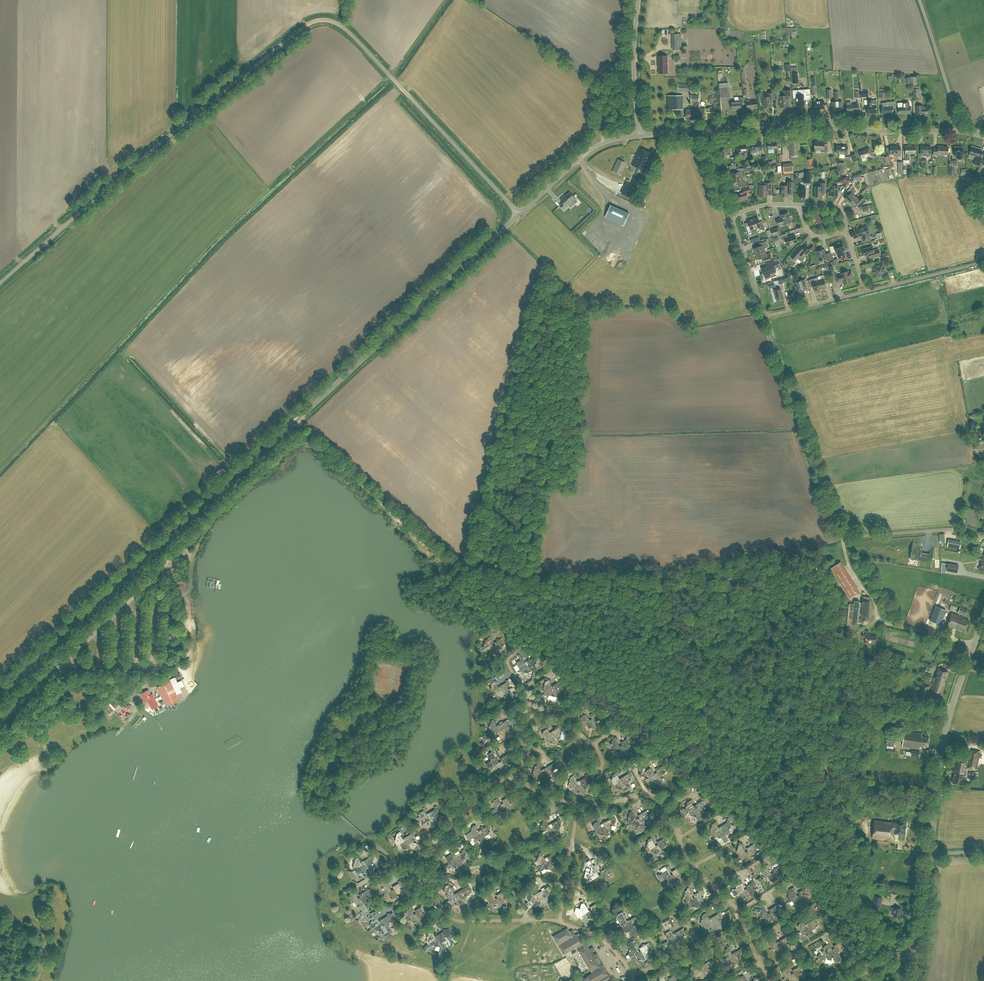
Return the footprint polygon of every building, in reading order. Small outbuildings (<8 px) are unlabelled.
[(668,74),(667,56),(659,56),(659,74),(668,74)] [(691,84),(678,83),(677,91),(690,92),(691,84)] [(730,97),(729,86),(719,87),(720,98),(730,97)] [(792,98),(792,90),(784,91),(785,97),(779,97),(779,93),(775,94),(776,100),(780,100),(780,108),(788,107),(788,102),(788,99),(792,98)] [(839,102),(838,92),(834,92),(835,102),(831,102),(832,111),(839,110),(839,109),(842,109),(842,101),(839,102)] [(775,101),(774,93),(768,94),(768,97),(764,98),(763,95),(760,95),(761,103),(764,103),(764,108),(772,108),(772,101),(775,101)] [(699,109),(699,95),(691,95),(691,102),(695,102),(695,109),(686,109),(686,120),(695,120),(695,118),(698,118),(704,118),(704,109),(699,109)] [(805,101),(805,95),(797,95),(797,106),(805,106),(804,101),(805,101)] [(683,109),(683,96),(668,96),(668,109),(683,109)] [(744,105),(743,97),(739,98),(739,102),(731,102),(732,110),(741,109),(741,106),(744,105)] [(750,102),(750,100),(747,101),(747,109),(757,108),(757,101),(750,102)] [(824,109),(824,101),(815,102),(815,110),(824,109)] [(866,106),(867,113),(872,113),(876,113),(875,105),(872,106),(871,101),(867,101),(867,106),(866,106)] [(850,104),(850,102),(846,102),(847,112),(853,112),(854,113),(859,113),(858,104),(850,104)] [(895,109),(894,102),(883,103),(883,106),(881,106),(882,115),(892,114),(892,109),(895,109)] [(909,107),(909,103),(902,103),(903,107),(898,107),(899,115),(910,114),(910,106),(909,107)] [(923,110),(923,106),(916,107),(917,115),(924,115),(924,113),(929,113),(929,109),(923,110)] [(799,148),(798,140),(788,141),(789,146),(790,156),(798,156),(797,148),(799,148)] [(777,150),(776,141),(767,142),(768,150),(774,149),(774,150),(777,150)] [(827,142),(824,142),(824,143),(815,142),(814,149),(820,150),(820,151),(820,152),(827,152),(827,146),(827,142)] [(761,152),(761,143),(751,143),(752,153),(761,152)] [(746,152),(745,144),(737,144),(737,152),(744,151),(744,152),(746,152)] [(731,152),(730,145),(721,146),(722,152),(722,156),(726,155),(726,152),(731,152)] [(894,147),(894,146),(891,146),(891,155),(894,155),(894,153),(901,153),(901,147),(894,147)] [(909,146),(906,146),(906,160),(910,160),(910,155),(909,155),(909,154),(915,154),(915,147),(909,147),(909,146)] [(924,147),(924,146),(920,146),(920,156),(930,156),(930,147),(924,147)] [(942,146),(938,146),(937,149),(933,148),(933,155),(941,155),(948,155),(948,147),(942,147),(942,146)] [(847,147),(843,147),(837,147),(837,153),(840,154),(840,155),(847,155),(847,147)] [(962,147),(954,147),(954,155),(956,156),(956,159),(962,159),(962,154),(962,147)] [(981,150),(972,147),(970,155),(975,156),(973,165),(978,166),(981,157),(979,157),(981,150)] [(654,154),(641,148),(633,165),(645,171),(654,154)] [(865,158),(871,156),(869,148),(864,150),(864,151),(858,152),(861,159),(865,158)] [(626,162),(618,159),(602,194),(609,198),(626,162)] [(848,176),(844,162),(838,164),(842,178),(848,176)] [(825,172),(832,171),(831,166),(824,167),(825,172),(821,172),(822,178),(826,178),(825,172)] [(730,172),(731,178),(743,177),(742,171),(744,171),(743,168),(738,169),(738,172),(730,172)] [(743,177),(731,178),(732,178),(732,183),(739,183),(739,186),(745,185),(745,182),(744,182),(743,177)] [(794,182),(787,182),(787,186),(781,186),(780,195),(781,196),(788,196),(788,194),(793,194),(794,182)] [(765,185),(759,185),(759,197),(767,197),(767,194),(771,194),(771,183),(765,183),(765,185)] [(826,183),(819,183),(818,186),(814,186),(814,197),(822,197),(822,193),(825,193),(826,183)] [(625,184),(621,193),(630,198),(635,189),(625,184)] [(849,203),(856,197),(853,194),(856,191),(855,189),(852,185),(850,187),(851,188),(847,192),(849,194),(844,199),(849,203)] [(751,192),(749,186),(742,188),(743,192),(735,194),(738,202),(748,198),(746,194),(751,192)] [(576,199),(571,193),(564,198),(561,200),(563,203),(561,205),(565,210),(570,206),(569,205),(576,199)] [(856,197),(849,203),(852,208),(857,203),(860,206),(866,201),(863,198),(862,198),(861,197),(858,199),(856,197)] [(611,205),(605,217),(624,226),(629,214),(611,205)] [(791,223),(788,213),(780,215),(781,219),(776,220),(778,226),(783,224),(784,225),(791,223)] [(753,219),(756,229),(758,228),(759,231),(762,230),(762,231),(765,230),(762,221),(759,222),(758,217),(753,219)] [(756,229),(753,219),(747,221),(749,226),(746,227),(749,235),(752,234),(751,230),(756,229)] [(779,234),(777,227),(770,230),(772,236),(779,234)] [(869,234),(866,227),(856,230),(859,238),(862,237),(864,242),(870,240),(868,235),(869,234)] [(788,237),(787,234),(780,236),(782,242),(785,240),(787,246),(797,243),(795,235),(788,237)] [(753,248),(755,254),(765,251),(764,248),(768,246),(766,241),(758,244),(759,246),(753,248)] [(840,244),(839,243),(838,243),(837,245),(833,246),(836,253),(837,253),(839,259),(845,257),(843,251),(844,250),(842,243),(840,244)] [(803,249),(800,247),(790,257),(795,261),(798,258),(801,261),(810,251),(805,246),(803,249)] [(874,251),(872,247),(863,250),(865,257),(869,255),(870,259),(880,256),(878,249),(874,251)] [(826,254),(824,249),(816,252),(819,262),(827,259),(827,261),(831,260),(829,253),(826,254)] [(765,251),(755,254),(757,260),(763,258),(764,261),(772,258),(770,253),(766,254),(765,251)] [(779,264),(778,260),(767,264),(768,267),(762,269),(765,279),(771,277),(770,277),(769,274),(776,272),(774,265),(779,264)] [(886,274),(883,264),(872,267),(876,278),(886,274)] [(851,283),(849,278),(850,278),(850,277),(851,277),(851,276),(851,275),(850,275),(850,274),(849,274),(848,274),(848,273),(841,274),(841,276),(835,277),(837,283),(843,281),(844,284),(851,283)] [(817,278),(820,290),(826,289),(824,282),(828,282),(826,275),(820,276),(821,279),(818,280),(817,278)] [(814,291),(820,290),(817,278),(808,280),(810,286),(813,285),(814,291)] [(807,289),(807,287),(805,280),(794,282),(797,296),(804,294),(803,290),(807,289)] [(784,291),(783,284),(779,285),(780,289),(774,290),(777,301),(783,299),(781,291),(784,291)] [(949,540),(948,546),(959,549),(960,543),(949,540)] [(912,548),(911,559),(919,560),(919,563),(931,565),(933,552),(930,551),(930,555),(927,555),(926,561),(920,560),(922,546),(920,546),(921,544),(913,542),(913,545),(914,545),(914,548),(912,548)] [(860,592),(841,562),(830,569),(850,599),(860,592)] [(947,562),(946,571),(957,573),(959,564),(947,562)] [(850,603),(848,618),(854,618),(854,619),(861,620),(862,615),(868,616),(869,616),(870,601),(871,597),(864,597),(863,603),(860,602),(860,601),(855,600),(855,604),(850,603)] [(935,606),(930,620),(941,624),(946,610),(935,606)] [(968,609),(960,606),(958,612),(966,615),(968,609)] [(964,617),(952,613),(948,626),(965,632),(970,620),(964,618),(964,617)] [(854,618),(848,618),(847,625),(851,626),(851,624),(857,624),(857,623),(862,623),(863,624),(866,624),(869,622),(869,618),(868,616),(862,615),(861,620),(854,619),(854,618)] [(870,634),(863,633),(862,637),(865,638),(865,643),(875,644),(876,636),(870,635),(870,634)] [(498,649),(503,647),(503,646),(504,645),(503,644),(503,643),(501,639),(503,638),(503,637),(499,640),(499,638),(496,640),(497,641),(494,643),(496,645),(498,649)] [(482,654),(490,650),(489,649),(493,647),(490,641),(491,640),(490,638),(486,640),(485,644),(484,643),(484,645),(484,647),(480,646),(479,650),(482,654)] [(498,649),(496,645),(493,647),(489,649),(490,650),(492,653),(496,654),(500,652),(498,649)] [(528,664),(532,671),(532,670),(534,672),(538,670),(535,666),(536,664),(537,663),(536,663),(537,658),(536,656),(527,661),(528,664)] [(522,667),(526,665),(521,657),(522,659),(518,661),(518,662),(517,662),(517,664),(517,665),(520,669),(522,667)] [(532,671),(528,664),(526,665),(522,667),(520,669),(518,670),(519,672),(521,671),(520,669),(522,668),(525,672),(526,672),(526,673),(527,673),(528,673),(532,671)] [(934,677),(934,678),(945,682),(948,671),(939,668),(936,677),(934,677)] [(181,677),(179,672),(172,675),(174,680),(181,677)] [(503,672),(496,676),(499,681),(507,677),(503,672)] [(946,682),(945,682),(934,678),(930,691),(942,695),(946,682)] [(543,691),(545,693),(547,691),(553,688),(550,682),(551,682),(550,679),(546,682),(545,685),(544,685),(544,687),(543,691)] [(560,695),(561,695),(562,694),(561,693),(562,692),(564,686),(563,686),(564,681),(563,679),(554,684),(555,687),(560,695)] [(506,682),(500,686),(502,689),(506,695),(507,698),(509,697),(510,694),(508,693),(509,689),(510,687),(509,687),(510,683),(508,680),(506,681),(506,682)] [(495,692),(499,690),(496,684),(497,683),(496,681),(492,683),(491,687),(490,687),(490,689),(491,689),(490,690),(493,694),(496,693),(495,692)] [(931,684),(924,681),(923,683),(921,682),(919,688),(921,689),(918,699),(925,701),(931,684)] [(158,688),(165,703),(177,697),(170,682),(158,688)] [(547,691),(548,694),(549,695),(553,696),(554,696),(557,697),(556,700),(559,701),(563,699),(561,696),(561,695),(560,695),(555,687),(553,688),(547,691)] [(506,695),(502,689),(499,690),(495,692),(496,693),(498,697),(499,697),(500,698),(501,697),(502,697),(506,695)] [(141,694),(143,698),(146,697),(151,706),(157,704),(152,694),(150,695),(148,690),(141,694)] [(119,704),(110,695),(100,704),(109,714),(119,704)] [(128,723),(140,709),(130,700),(118,714),(128,723)] [(594,723),(595,722),(599,720),(599,719),(600,719),(600,718),(601,713),(599,710),(597,711),(597,712),(595,714),(594,712),(590,715),(592,719),(594,723)] [(586,722),(590,720),(585,712),(586,714),(582,716),(581,717),(580,718),(581,718),(580,723),(581,725),(586,723),(586,722)] [(490,728),(492,732),(498,729),(495,722),(497,721),(495,719),(491,721),(490,726),(489,726),(489,727),(490,727),(490,728)] [(499,724),(501,727),(503,731),(507,728),(508,727),(508,728),(509,726),(508,726),(508,725),(506,721),(508,720),(508,719),(503,722),(502,721),(499,723),(500,724),(499,724)] [(592,719),(590,720),(586,722),(586,723),(588,727),(589,727),(589,728),(590,728),(591,727),(595,729),(597,727),(595,722),(594,723),(592,719)] [(554,734),(558,740),(560,739),(561,734),(562,733),(562,729),(561,726),(560,725),(557,726),(558,727),(552,731),(554,734)] [(503,731),(501,727),(498,729),(492,732),(490,734),(492,733),(493,735),(499,736),(501,740),(503,740),(507,738),(503,731)] [(545,739),(551,735),(547,727),(546,727),(547,729),(543,731),(543,732),(542,734),(543,734),(542,735),(545,739)] [(922,734),(905,731),(902,746),(920,748),(920,747),(924,748),(924,746),(928,747),(929,738),(922,737),(922,734)] [(886,747),(894,748),(895,733),(887,732),(885,745),(886,745),(886,747)] [(558,740),(554,734),(551,735),(545,739),(543,740),(544,742),(546,740),(547,741),(551,742),(551,743),(552,743),(556,744),(559,742),(558,740)] [(613,735),(610,737),(612,741),(611,743),(611,745),(611,746),(613,750),(611,751),(611,752),(616,749),(616,748),(620,746),(616,740),(613,735)] [(627,738),(621,742),(621,743),(622,745),(626,751),(627,750),(626,748),(629,746),(629,745),(630,745),(630,744),(630,743),(627,739),(629,737),(628,736),(626,737),(627,738)] [(622,745),(621,745),(620,746),(616,748),(616,749),(618,753),(619,753),(619,754),(621,754),(622,754),(626,751),(627,753),(629,752),(627,750),(626,751),(622,745)] [(980,751),(971,749),(967,769),(976,771),(980,751)] [(490,759),(490,761),(490,762),(492,766),(499,762),(496,757),(497,756),(496,753),(494,754),(492,755),(491,760),(490,759)] [(509,753),(500,758),(501,761),(504,765),(506,770),(508,769),(507,766),(505,767),(504,765),(508,762),(509,761),(509,760),(510,756),(509,753)] [(968,761),(955,759),(952,771),(954,771),(952,782),(962,784),(964,775),(965,775),(965,771),(966,771),(968,761)] [(504,765),(501,761),(499,762),(492,766),(493,767),(491,768),(492,770),(495,768),(499,770),(500,770),(504,771),(506,770),(504,765)] [(545,772),(549,778),(551,777),(553,771),(557,768),(558,766),(555,762),(544,769),(545,772)] [(532,775),(534,778),(543,773),(539,767),(541,766),(539,763),(535,766),(534,770),(533,771),(532,775)] [(646,774),(648,778),(655,774),(650,765),(650,766),(651,768),(647,770),(646,771),(645,772),(646,772),(646,774)] [(659,777),(660,776),(664,774),(664,773),(665,773),(665,772),(665,771),(665,770),(662,766),(664,765),(658,769),(657,767),(655,769),(657,772),(659,777)] [(623,780),(628,789),(630,788),(627,783),(630,781),(630,780),(631,781),(631,779),(632,775),(629,771),(627,773),(627,774),(621,777),(623,780)] [(978,772),(973,771),(973,772),(969,772),(968,775),(972,776),(972,779),(977,780),(978,772)] [(549,778),(545,772),(543,773),(534,778),(535,780),(537,778),(538,779),(542,780),(542,781),(543,781),(547,782),(550,780),(549,779),(549,778)] [(610,784),(612,787),(621,781),(617,775),(618,775),(617,772),(613,775),(612,778),(611,778),(611,780),(610,784)] [(659,777),(657,772),(655,774),(648,778),(646,779),(647,781),(650,779),(650,780),(656,782),(658,785),(660,786),(664,783),(660,776),(659,777)] [(574,787),(579,784),(575,778),(577,777),(575,774),(573,775),(573,776),(571,777),(568,787),(570,789),(574,787)] [(580,780),(581,783),(585,789),(587,788),(589,782),(593,780),(593,778),(591,774),(588,775),(587,774),(585,775),(586,777),(580,780)] [(623,780),(621,781),(612,787),(613,788),(615,787),(616,788),(620,789),(621,789),(621,790),(621,789),(625,790),(628,789),(623,780)] [(585,789),(581,783),(579,784),(574,787),(570,789),(571,791),(575,789),(577,791),(578,792),(579,792),(584,793),(586,792),(585,789)] [(493,809),(497,807),(497,806),(501,804),(498,798),(499,797),(498,795),(496,796),(497,798),(493,800),(493,801),(492,801),(492,802),(492,803),(492,804),(495,808),(492,809),(493,809)] [(506,807),(510,804),(510,803),(511,804),(511,802),(511,801),(509,797),(511,796),(511,795),(502,800),(503,803),(506,807)] [(702,814),(704,812),(705,808),(706,807),(705,806),(707,802),(704,798),(701,799),(702,801),(696,805),(698,807),(702,814)] [(687,813),(689,812),(695,809),(692,803),(693,802),(692,799),(687,802),(685,809),(682,808),(682,811),(684,815),(687,814),(687,813)] [(506,807),(503,803),(501,804),(497,806),(497,807),(500,811),(501,811),(500,812),(502,812),(503,812),(507,809),(508,812),(509,811),(506,807)] [(430,815),(434,822),(436,824),(440,822),(439,821),(436,820),(438,816),(438,814),(439,810),(437,806),(434,807),(435,809),(429,812),(430,815)] [(418,819),(419,821),(421,820),(428,816),(425,810),(426,809),(425,807),(423,808),(424,810),(420,812),(420,813),(419,813),(419,814),(419,815),(418,819)] [(631,823),(637,819),(634,813),(635,812),(634,810),(632,807),(630,808),(632,811),(630,812),(629,816),(628,816),(628,818),(627,822),(628,824),(631,823)] [(702,814),(698,807),(695,809),(689,812),(687,813),(687,814),(688,815),(690,814),(691,815),(696,817),(698,820),(700,821),(704,818),(702,814)] [(643,824),(644,826),(645,826),(646,829),(648,828),(646,825),(645,826),(644,824),(646,823),(647,817),(652,814),(652,812),(650,808),(638,815),(639,818),(643,824)] [(430,824),(434,822),(430,815),(428,816),(421,820),(419,821),(420,821),(421,823),(423,822),(427,823),(427,824),(429,824),(430,824)] [(609,819),(603,823),(604,826),(608,832),(611,830),(612,825),(615,823),(616,819),(614,816),(611,818),(611,817),(608,818),(609,819)] [(553,826),(557,832),(559,830),(560,827),(561,827),(561,825),(562,821),(559,817),(557,818),(557,820),(551,823),(553,826)] [(546,830),(551,828),(547,821),(548,820),(547,818),(543,820),(542,825),(542,824),(541,826),(542,826),(541,827),(544,831),(542,832),(542,833),(546,830)] [(596,831),(602,827),(599,821),(600,820),(598,818),(597,819),(598,821),(594,823),(594,824),(593,824),(593,826),(593,827),(596,831)] [(643,824),(639,818),(637,819),(631,823),(628,824),(629,826),(632,824),(632,826),(637,827),(638,827),(642,828),(644,826),(643,824)] [(726,835),(729,833),(730,829),(731,828),(730,828),(731,824),(729,820),(726,821),(727,823),(721,826),(722,829),(726,835)] [(895,823),(874,820),(873,838),(893,840),(894,833),(905,834),(906,822),(895,821),(895,823)] [(714,834),(720,830),(717,824),(718,823),(716,821),(715,822),(712,824),(711,828),(711,829),(710,833),(712,835),(714,834)] [(483,832),(485,836),(489,834),(489,833),(490,833),(490,831),(491,827),(488,823),(486,824),(487,826),(481,829),(483,832)] [(476,836),(480,834),(476,828),(478,827),(476,824),(474,825),(476,828),(472,830),(471,831),(470,832),(471,832),(471,834),(473,838),(471,839),(473,838),(476,836)] [(557,832),(553,826),(551,828),(546,830),(549,834),(550,835),(551,835),(552,835),(556,833),(558,835),(557,832)] [(608,832),(604,826),(602,827),(596,831),(594,832),(595,834),(597,833),(603,835),(607,836),(608,837),(611,836),(608,832)] [(726,835),(722,829),(720,830),(714,834),(712,835),(713,837),(715,835),(716,836),(720,837),(720,838),(721,838),(725,839),(728,837),(726,835)] [(400,843),(404,841),(401,835),(402,834),(400,831),(397,833),(395,840),(398,845),(395,847),(396,848),(399,847),(398,845),(400,844),(400,843)] [(407,840),(410,847),(412,850),(412,849),(412,848),(416,846),(417,843),(413,842),(414,840),(415,839),(414,839),(414,838),(412,834),(414,833),(413,831),(410,832),(411,834),(405,837),(407,840)] [(485,836),(483,832),(480,834),(476,836),(473,838),(471,839),(472,840),(474,839),(474,838),(476,837),(478,841),(480,841),(479,842),(481,842),(485,843),(488,841),(485,836)] [(650,850),(656,846),(653,840),(654,839),(653,837),(648,839),(646,848),(648,851),(650,850)] [(663,851),(661,848),(665,846),(666,845),(667,844),(666,843),(667,839),(666,837),(657,842),(658,844),(664,853),(665,852),(664,850),(663,851)] [(410,847),(407,840),(404,841),(400,843),(400,844),(403,848),(404,849),(403,849),(405,850),(405,849),(406,849),(410,847)] [(739,856),(746,852),(742,846),(744,845),(742,843),(739,845),(737,849),(736,851),(737,851),(737,852),(739,856)] [(664,853),(658,844),(656,846),(650,850),(648,851),(649,853),(651,851),(651,852),(661,855),(664,853)] [(750,855),(751,855),(755,852),(755,851),(756,851),(756,850),(756,849),(753,844),(746,848),(748,851),(750,855)] [(449,864),(456,860),(451,851),(450,852),(452,854),(447,856),(447,857),(446,858),(447,858),(446,859),(449,864)] [(460,862),(465,860),(465,859),(466,858),(465,858),(466,853),(465,851),(457,856),(458,859),(460,862)] [(540,865),(546,861),(543,854),(544,854),(542,851),(539,853),(538,858),(537,858),(537,859),(538,859),(537,860),(540,865)] [(750,855),(748,851),(746,852),(739,856),(737,857),(738,859),(740,857),(741,859),(745,860),(747,860),(750,861),(754,858),(753,856),(752,857),(751,855),(750,855)] [(549,860),(551,864),(554,868),(555,867),(554,865),(553,865),(551,863),(555,861),(556,860),(557,859),(556,859),(556,858),(554,854),(556,852),(547,857),(549,860)] [(354,870),(363,865),(359,858),(361,858),(359,854),(357,855),(358,856),(355,858),(354,861),(353,861),(353,863),(352,866),(354,868),(354,870)] [(368,868),(372,865),(372,864),(373,864),(373,863),(373,862),(374,858),(373,856),(372,855),(369,856),(370,857),(364,861),(365,864),(368,868)] [(460,862),(458,859),(456,860),(449,864),(447,865),(448,867),(450,865),(451,866),(456,868),(457,867),(461,868),(463,867),(460,862)] [(551,864),(549,860),(546,861),(540,865),(537,866),(534,867),(535,868),(537,867),(539,869),(540,871),(541,871),(545,869),(546,869),(547,869),(548,869),(551,870),(552,869),(554,868),(551,864)] [(365,864),(363,865),(354,870),(355,870),(355,871),(358,870),(358,871),(362,872),(364,873),(364,872),(365,873),(369,870),(370,872),(368,868),(365,864)] [(772,874),(769,869),(768,868),(769,867),(768,864),(764,866),(764,869),(763,871),(762,872),(763,872),(763,873),(765,878),(763,879),(768,876),(767,876),(772,874)] [(599,875),(595,869),(597,868),(595,865),(593,866),(594,867),(592,868),(591,869),(591,872),(590,872),(590,874),(590,875),(592,879),(590,880),(591,881),(595,878),(599,875)] [(681,872),(679,869),(678,868),(680,867),(679,865),(677,866),(678,867),(675,869),(672,871),(673,874),(677,880),(679,878),(680,874),(681,874),(681,873),(681,872)] [(782,871),(782,869),(783,867),(781,865),(773,869),(772,870),(774,872),(776,876),(781,874),(781,873),(782,873),(782,871)] [(609,872),(607,869),(607,868),(609,866),(608,866),(604,869),(600,871),(601,874),(604,878),(608,875),(608,874),(609,875),(609,873),(609,872)] [(665,867),(667,869),(663,871),(662,873),(662,874),(662,875),(659,874),(658,877),(661,881),(666,878),(671,875),(668,869),(669,869),(667,866),(665,867)] [(776,876),(774,872),(772,874),(767,876),(768,876),(770,880),(771,881),(772,882),(772,881),(774,881),(778,879),(779,881),(776,876)] [(604,878),(601,874),(599,875),(595,878),(598,882),(599,882),(599,883),(600,883),(601,883),(605,880),(607,882),(604,878)] [(677,880),(673,874),(671,875),(666,878),(669,882),(670,883),(672,883),(674,886),(675,887),(679,884),(677,880)] [(386,879),(381,881),(380,884),(384,885),(383,888),(382,887),(382,889),(383,889),(382,890),(385,894),(387,893),(391,890),(386,882),(388,881),(386,879)] [(392,887),(394,889),(397,896),(399,898),(398,895),(399,894),(401,890),(402,889),(401,888),(401,887),(399,883),(401,882),(400,880),(398,882),(399,883),(392,887)] [(747,888),(751,895),(752,897),(756,895),(756,893),(754,889),(755,889),(755,888),(756,884),(754,881),(753,880),(751,881),(752,882),(745,886),(747,888)] [(733,897),(740,893),(740,892),(745,890),(741,884),(742,883),(741,881),(740,881),(741,883),(736,886),(736,887),(735,888),(736,888),(735,889),(732,889),(731,892),(732,894),(731,894),(733,897)] [(450,900),(452,899),(456,896),(453,891),(453,890),(454,889),(453,887),(451,888),(449,884),(445,886),(444,891),(448,893),(448,894),(447,893),(447,895),(448,895),(447,896),(450,900)] [(800,895),(805,903),(808,902),(806,899),(807,895),(808,895),(808,894),(809,889),(807,887),(806,885),(804,887),(805,888),(798,892),(800,895)] [(457,893),(458,895),(461,899),(462,901),(464,901),(465,900),(466,896),(466,895),(466,894),(472,891),(469,886),(457,893)] [(537,895),(538,897),(540,901),(541,901),(542,903),(544,902),(545,897),(546,897),(546,896),(545,896),(546,894),(549,895),(550,891),(547,887),(545,889),(544,887),(541,889),(542,890),(536,894),(537,895)] [(787,898),(789,901),(797,896),(794,890),(795,889),(793,887),(790,889),(789,893),(788,893),(788,895),(787,898)] [(365,904),(367,903),(368,898),(369,898),(369,897),(368,897),(369,896),(372,894),(372,892),(370,889),(368,890),(367,888),(365,889),(365,891),(360,895),(361,897),(365,904)] [(499,898),(502,904),(504,903),(505,898),(506,898),(506,897),(507,893),(504,888),(501,890),(502,892),(496,895),(498,898),(499,898)] [(683,900),(685,903),(693,898),(689,892),(691,891),(689,888),(687,889),(687,890),(686,891),(685,895),(684,895),(684,897),(683,900)] [(698,901),(702,898),(702,897),(703,897),(703,896),(704,891),(702,888),(699,889),(700,891),(694,894),(695,897),(698,901)] [(751,895),(747,888),(745,890),(740,892),(740,893),(741,894),(741,893),(743,897),(744,897),(744,898),(745,898),(745,897),(747,898),(751,895)] [(354,901),(358,898),(355,892),(356,891),(355,889),(351,891),(350,896),(349,895),(349,897),(350,897),(349,898),(352,902),(350,903),(350,904),(354,901)] [(397,896),(394,889),(391,890),(387,893),(390,897),(391,898),(392,898),(393,898),(397,896)] [(492,902),(496,899),(492,892),(493,892),(492,889),(491,890),(488,891),(487,896),(486,896),(486,897),(487,897),(486,899),(489,903),(492,902)] [(531,890),(532,892),(528,894),(527,895),(527,897),(527,898),(529,902),(532,901),(536,898),(532,892),(534,891),(533,889),(531,890)] [(461,899),(458,895),(456,896),(452,899),(450,900),(447,901),(448,903),(451,902),(450,900),(452,899),(455,903),(456,903),(456,904),(457,904),(462,905),(463,904),(461,899)] [(805,903),(800,895),(797,896),(789,901),(790,903),(792,901),(793,903),(797,904),(798,904),(802,905),(805,903)] [(882,897),(874,895),(872,906),(880,907),(882,897)] [(365,904),(361,897),(358,898),(354,901),(357,905),(358,905),(358,906),(359,906),(361,910),(363,910),(365,913),(369,911),(367,908),(369,907),(368,905),(366,906),(365,904)] [(538,897),(536,898),(532,901),(529,902),(527,903),(528,904),(530,903),(529,902),(532,901),(534,905),(535,905),(535,906),(536,906),(537,906),(538,906),(542,904),(543,906),(542,903),(541,901),(540,901),(538,897)] [(695,897),(693,898),(685,903),(687,907),(688,907),(691,906),(692,905),(693,905),(692,906),(694,906),(697,907),(701,905),(698,901),(695,897)] [(498,898),(496,899),(492,902),(489,903),(487,904),(488,906),(493,903),(494,905),(496,906),(497,907),(497,906),(501,907),(503,906),(502,904),(499,898),(498,898)] [(585,913),(589,911),(585,905),(587,904),(586,902),(582,904),(581,908),(580,908),(580,909),(580,910),(580,911),(583,915),(585,914),(585,913)] [(594,913),(598,911),(598,910),(599,910),(599,909),(599,908),(596,903),(598,902),(590,907),(591,909),(594,913)] [(420,920),(421,919),(423,918),(424,914),(425,914),(425,912),(424,912),(425,911),(422,907),(424,906),(423,904),(420,905),(421,907),(415,911),(417,913),(420,920)] [(410,917),(415,914),(411,908),(413,907),(411,905),(409,906),(410,908),(406,911),(406,912),(405,911),(405,913),(406,913),(405,914),(408,918),(406,919),(407,921),(409,920),(409,918),(411,917),(410,917)] [(759,919),(764,916),(763,916),(768,913),(763,905),(764,907),(760,910),(759,911),(759,910),(758,912),(759,912),(759,913),(761,917),(759,918),(759,919)] [(768,910),(770,912),(772,916),(777,914),(777,913),(778,912),(777,911),(778,910),(775,906),(777,905),(768,910)] [(901,908),(892,907),(891,912),(894,913),(894,916),(900,917),(901,908)] [(594,913),(591,909),(589,911),(585,913),(585,914),(588,918),(589,918),(594,920),(597,918),(594,913)] [(371,926),(372,928),(381,923),(376,915),(377,914),(376,911),(374,912),(369,915),(369,918),(372,919),(372,920),(371,922),(372,922),(371,926)] [(712,917),(714,920),(718,928),(722,926),(722,925),(720,921),(721,921),(721,919),(722,916),(719,911),(717,913),(717,914),(712,917)] [(383,922),(387,929),(389,927),(390,923),(391,924),(391,922),(390,922),(391,921),(395,918),(395,917),(393,912),(390,914),(389,912),(387,914),(388,915),(381,919),(383,922)] [(624,926),(629,923),(625,918),(627,917),(625,914),(624,915),(622,912),(617,915),(616,919),(620,920),(620,921),(619,922),(620,922),(619,923),(622,928),(620,929),(625,926),(624,926)] [(702,927),(711,922),(709,919),(707,915),(708,915),(707,912),(703,915),(702,919),(701,918),(701,920),(700,924),(702,927)] [(770,912),(768,913),(763,916),(764,916),(766,920),(767,921),(768,921),(769,921),(774,919),(775,921),(772,916),(770,912)] [(417,913),(415,914),(410,917),(411,917),(413,922),(414,922),(414,923),(415,922),(417,925),(419,926),(423,924),(421,919),(420,920),(417,913)] [(634,928),(633,926),(638,924),(638,923),(639,923),(639,922),(638,921),(639,920),(636,916),(638,915),(629,920),(631,922),(633,927),(636,931),(638,929),(636,927),(634,928)] [(801,931),(807,928),(804,921),(805,920),(804,918),(802,919),(803,922),(799,924),(799,925),(798,925),(798,926),(798,927),(801,931)] [(812,930),(816,927),(818,921),(817,919),(808,923),(810,926),(812,930)] [(718,928),(714,920),(711,922),(702,927),(703,928),(705,926),(706,928),(710,929),(712,929),(715,930),(718,928)] [(383,922),(381,923),(372,928),(370,930),(372,933),(375,932),(374,931),(376,930),(380,931),(382,931),(384,932),(383,935),(387,935),(390,934),(390,933),(392,932),(391,930),(389,931),(387,929),(383,922)] [(633,927),(631,922),(629,923),(624,926),(625,926),(627,930),(628,931),(630,932),(630,931),(631,931),(634,929),(635,931),(636,931),(633,927)] [(812,930),(810,926),(807,928),(801,931),(798,933),(799,935),(802,933),(807,935),(808,936),(808,935),(812,936),(815,935),(812,930)] [(441,941),(446,939),(446,938),(447,938),(447,937),(446,936),(447,932),(446,930),(445,928),(443,930),(443,931),(437,935),(439,937),(441,941)] [(670,939),(674,936),(669,928),(670,930),(666,933),(666,934),(665,933),(665,935),(665,936),(668,940),(666,941),(666,942),(670,939)] [(679,939),(683,937),(684,936),(684,935),(684,934),(684,933),(682,929),(684,928),(675,933),(676,935),(679,939)] [(436,938),(435,936),(434,934),(433,933),(435,932),(433,929),(429,931),(428,936),(427,937),(428,937),(427,941),(428,943),(436,938)] [(568,929),(554,937),(565,955),(579,947),(580,950),(579,951),(592,971),(592,970),(594,973),(582,980),(610,980),(613,979),(612,979),(609,974),(608,974),(604,968),(605,967),(602,969),(600,966),(603,964),(597,954),(595,955),(593,952),(595,951),(593,948),(591,949),(588,945),(586,947),(585,946),(586,945),(583,939),(582,940),(581,938),(582,938),(580,934),(577,936),(575,932),(573,931),(571,932),(568,929)] [(679,939),(676,935),(674,936),(670,939),(673,943),(674,944),(673,944),(675,944),(676,944),(680,942),(681,944),(682,944),(679,939)] [(774,947),(778,945),(773,936),(774,938),(770,941),(769,942),(769,943),(769,944),(771,948),(769,950),(774,947)] [(782,947),(783,947),(787,945),(787,944),(788,944),(788,943),(788,942),(785,937),(787,936),(779,941),(780,943),(782,947)] [(446,949),(444,947),(442,942),(441,941),(439,937),(436,938),(428,943),(428,945),(429,946),(432,945),(437,947),(438,946),(440,947),(439,951),(442,951),(446,949)] [(634,955),(639,952),(635,946),(637,945),(635,943),(634,943),(632,941),(628,943),(627,946),(630,947),(629,954),(630,957),(635,955),(634,955)] [(823,949),(826,953),(832,949),(827,941),(828,943),(824,946),(824,947),(823,947),(823,948),(824,948),(823,949)] [(837,952),(838,952),(842,950),(842,948),(843,949),(843,947),(842,947),(843,946),(841,944),(843,943),(842,941),(833,946),(835,948),(837,952)] [(640,948),(641,951),(643,955),(644,955),(648,952),(648,951),(649,951),(649,950),(649,948),(646,944),(648,943),(645,945),(644,943),(641,945),(642,946),(640,948)] [(782,947),(780,943),(778,945),(774,947),(776,951),(777,952),(778,953),(778,952),(780,952),(784,950),(785,952),(783,947),(782,947)] [(722,963),(729,959),(729,958),(733,956),(730,950),(731,949),(730,947),(729,948),(728,947),(726,948),(725,953),(724,953),(724,954),(725,955),(720,957),(720,959),(722,963)] [(738,959),(742,956),(743,955),(744,954),(743,954),(743,953),(741,949),(743,948),(743,947),(734,952),(736,955),(738,959)] [(837,952),(835,948),(832,949),(826,953),(824,955),(825,957),(828,955),(832,957),(835,958),(834,961),(836,962),(838,962),(842,960),(841,958),(838,952),(837,952)] [(643,955),(641,951),(639,952),(634,955),(635,955),(637,959),(639,960),(640,960),(643,961),(646,959),(644,955),(643,955)] [(738,959),(736,955),(733,956),(729,958),(729,959),(732,963),(733,963),(733,964),(734,964),(735,964),(739,961),(741,963),(738,959)] [(693,974),(699,970),(695,961),(694,961),(696,964),(691,966),(691,967),(690,968),(691,968),(690,969),(693,974)] [(704,973),(708,970),(709,969),(710,968),(709,968),(709,967),(707,963),(709,961),(700,966),(702,969),(704,973)] [(792,970),(793,973),(796,977),(800,974),(800,973),(801,973),(801,972),(801,971),(799,967),(801,965),(800,964),(797,965),(798,966),(792,970)] [(787,976),(791,974),(788,968),(789,967),(788,965),(786,965),(787,968),(783,970),(783,971),(782,971),(782,972),(782,973),(785,978),(785,977),(787,976)] [(704,973),(702,969),(699,970),(693,974),(691,975),(692,976),(694,975),(694,976),(699,977),(700,978),(701,978),(704,979),(707,977),(704,973)] [(791,974),(787,976),(790,980),(791,980),(794,980),(797,979),(798,980),(799,980),(796,977),(793,973),(791,974)]
